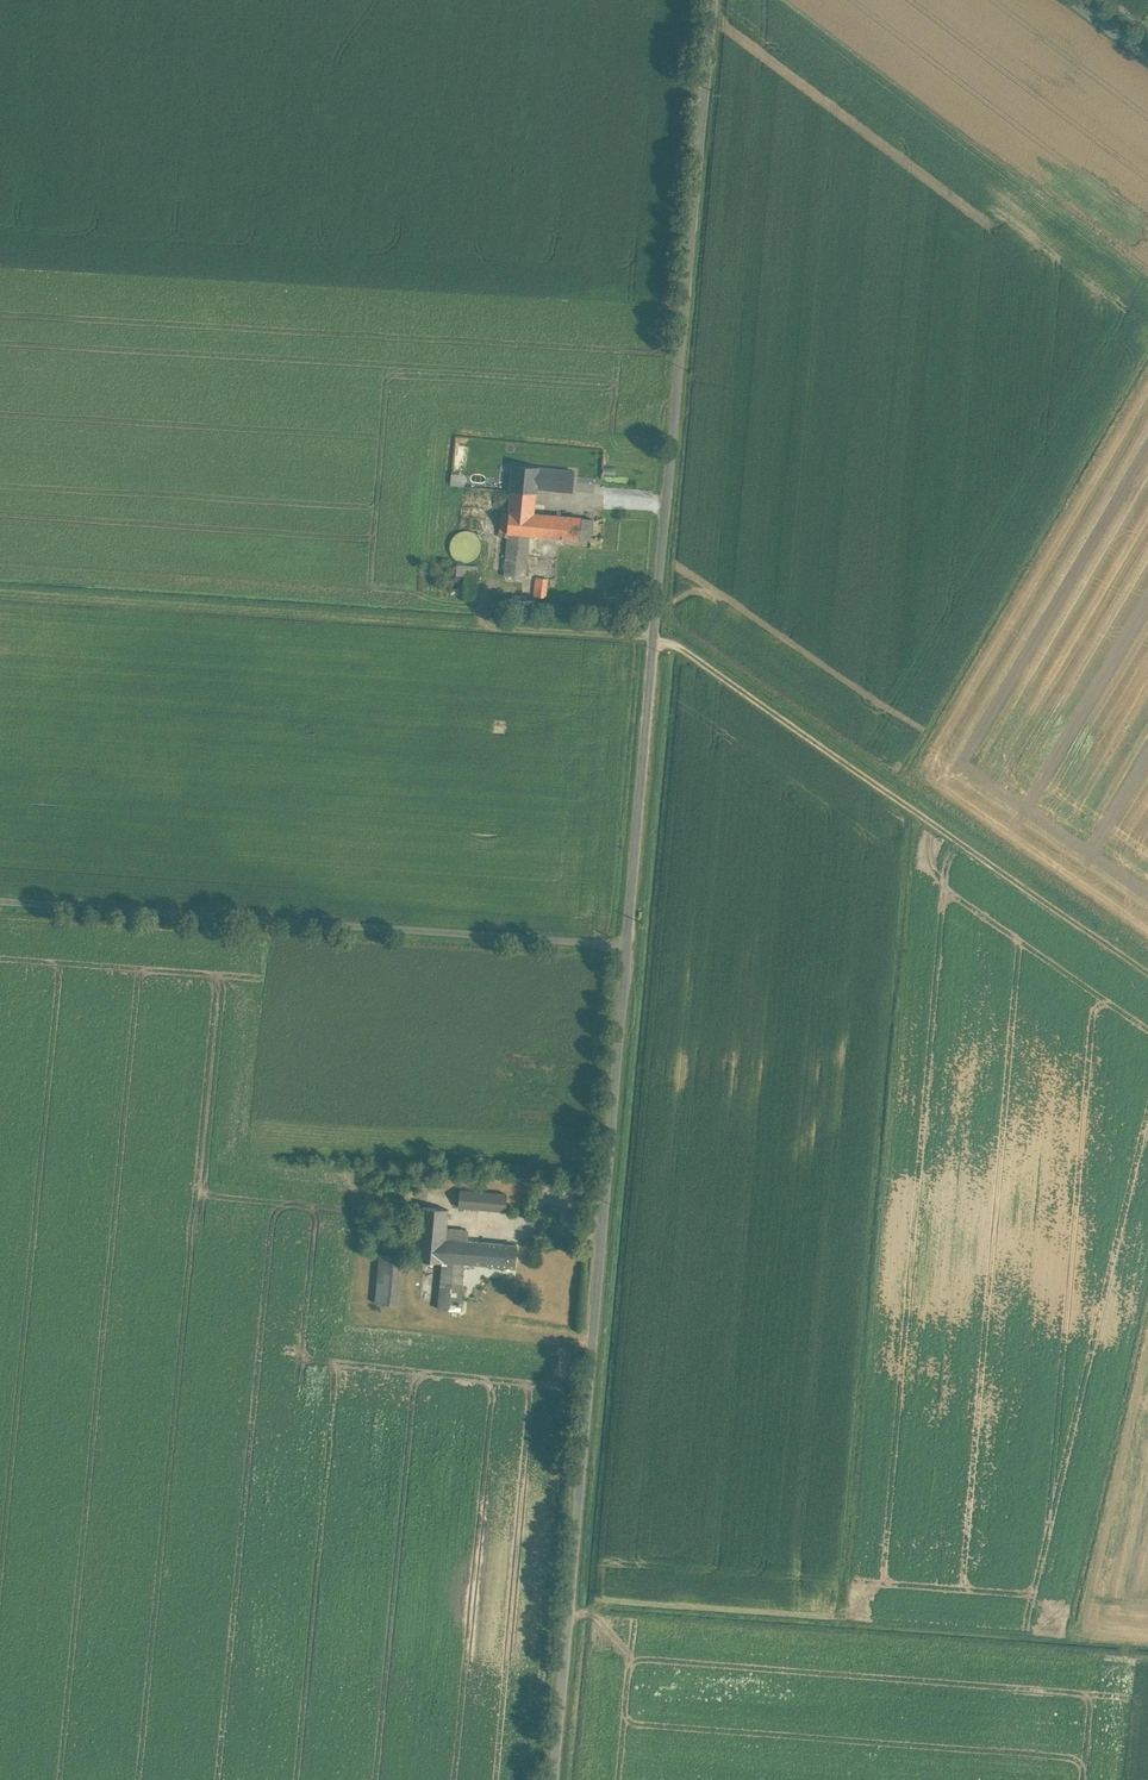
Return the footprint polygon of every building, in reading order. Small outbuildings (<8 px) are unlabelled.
[(546,469),(513,466),(511,490),(536,492),(537,488),(544,488),(546,469)] [(574,471),(546,469),(544,488),(572,491),(574,471)] [(536,492),(511,490),(509,511),(534,513),(536,492)] [(509,512),(502,511),(499,531),(506,532),(507,532),(509,512)] [(534,513),(509,511),(509,512),(507,532),(509,532),(530,534),(560,537),(562,516),(534,513)] [(582,517),(562,515),(562,516),(560,537),(580,539),(592,540),(594,519),(582,518),(582,517)] [(482,553),(483,546),(482,540),(478,535),(473,531),(467,530),(461,532),(455,535),(452,540),(451,547),(452,553),(456,558),(461,562),(467,563),(473,561),(479,558),(482,553)] [(530,534),(509,532),(509,537),(505,576),(525,578),(530,534)] [(478,575),(467,575),(466,599),(477,599),(478,575)] [(547,578),(536,577),(534,596),(545,597),(547,578)] [(498,1193),(460,1190),(459,1207),(497,1210),(498,1193)] [(508,1194),(498,1193),(497,1210),(506,1211),(508,1194)] [(448,1209),(423,1207),(418,1259),(443,1261),(444,1261),(444,1260),(443,1260),(445,1239),(446,1239),(447,1228),(448,1209)] [(468,1230),(447,1228),(446,1239),(467,1241),(468,1230)] [(446,1239),(445,1239),(443,1260),(444,1260),(465,1262),(496,1265),(498,1244),(467,1241),(446,1239)] [(517,1245),(498,1244),(496,1265),(515,1267),(517,1245)] [(401,1256),(380,1254),(376,1302),(397,1304),(401,1256)] [(465,1262),(444,1260),(444,1261),(443,1261),(439,1308),(461,1310),(465,1262)]
